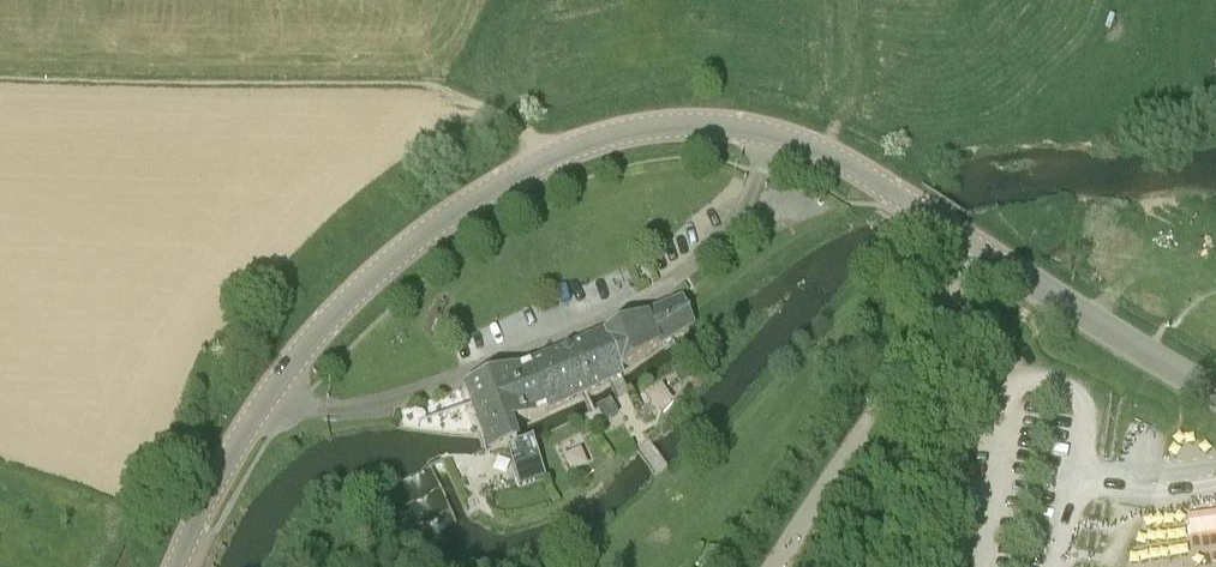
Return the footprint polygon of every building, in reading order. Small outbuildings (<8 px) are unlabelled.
[(694,329),(692,324),(682,301),(645,316),(646,318),(606,334),(622,373),(659,347),(660,349),(694,329)] [(622,374),(622,373),(606,334),(564,352),(581,401),(624,380),(622,374)] [(549,416),(581,401),(564,352),(530,364),(530,365),(466,387),(468,396),(483,436),(487,435),(492,450),(494,455),(508,450),(521,488),(546,479),(533,441),(519,446),(512,426),(548,413),(549,416)]
